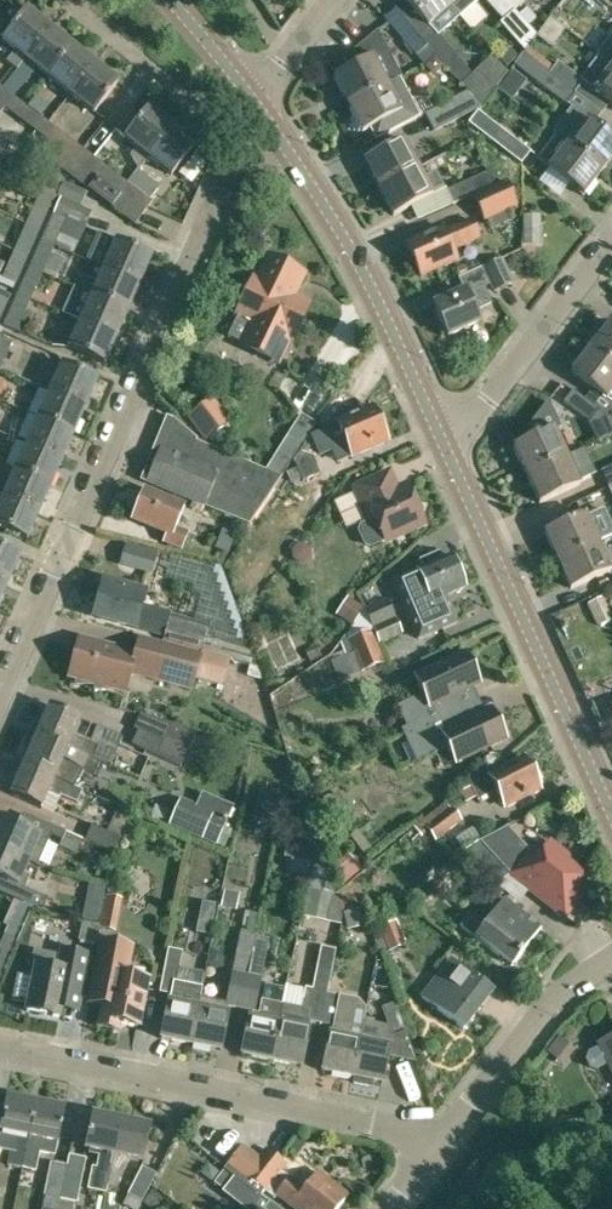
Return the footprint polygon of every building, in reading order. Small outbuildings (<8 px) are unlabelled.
[(445,0),(403,0),(426,27),(449,7),(458,17),(459,16),(445,0)] [(459,16),(477,0),(445,0),(459,16)] [(503,20),(514,10),(505,0),(485,0),(503,20)] [(514,10),(524,1),(523,0),(505,0),(514,10)] [(524,42),(548,21),(535,7),(512,28),(524,42)] [(26,59),(50,29),(27,10),(3,41),(12,48),(3,59),(13,67),(22,56),(26,59)] [(571,36),(575,28),(558,17),(545,37),(569,51),(577,39),(571,36)] [(50,29),(26,59),(48,77),(73,47),(50,29)] [(431,30),(422,39),(436,55),(444,64),(443,66),(482,106),(507,73),(491,56),(471,75),(446,46),(431,30)] [(347,105),(401,76),(377,31),(343,59),(348,70),(333,78),(347,105)] [(436,55),(422,39),(421,39),(413,31),(402,41),(424,65),(425,64),(436,55)] [(611,66),(611,38),(599,55),(598,56),(611,66)] [(494,47),(502,61),(515,53),(507,39),(494,47)] [(95,65),(73,47),(48,77),(71,95),(95,65)] [(548,76),(548,75),(523,56),(514,66),(566,106),(573,96),(548,76)] [(592,91),(611,106),(611,66),(598,56),(587,70),(580,79),(580,80),(558,63),(548,75),(548,76),(573,96),(583,84),(592,91)] [(95,65),(71,95),(94,114),(118,83),(95,65)] [(401,76),(347,105),(361,133),(370,129),(376,140),(418,119),(419,118),(418,118),(398,79),(401,77),(401,76)] [(0,91),(0,115),(5,108),(16,117),(25,106),(2,89),(0,91)] [(447,103),(418,118),(419,118),(418,119),(426,133),(454,119),(447,103)] [(28,108),(25,106),(16,117),(39,135),(48,124),(40,118),(44,113),(31,104),(28,108)] [(148,157),(173,127),(150,109),(125,139),(148,157)] [(567,144),(566,145),(602,172),(611,160),(611,140),(586,120),(586,119),(574,110),(566,121),(578,129),(567,144)] [(508,155),(521,164),(530,152),(477,112),(468,124),(508,155)] [(48,124),(39,135),(50,143),(41,155),(65,173),(82,150),(48,124)] [(173,127),(148,157),(171,176),(196,146),(173,127)] [(566,145),(567,144),(556,136),(537,161),(584,197),(602,172),(566,145)] [(379,190),(418,169),(404,142),(365,163),(379,190)] [(94,158),(82,150),(65,173),(76,181),(94,158)] [(521,164),(508,155),(500,165),(512,175),(521,164)] [(94,158),(76,181),(89,191),(97,179),(118,194),(127,184),(94,158)] [(424,179),(418,169),(379,190),(393,217),(444,190),(443,189),(435,174),(424,179)] [(50,172),(38,199),(50,205),(62,178),(50,172)] [(452,205),(492,187),(486,173),(446,191),(452,205)] [(97,179),(89,191),(88,192),(108,207),(118,194),(97,179)] [(63,183),(57,197),(60,199),(80,208),(86,193),(63,183)] [(517,208),(505,183),(493,188),(472,198),(484,223),(517,208)] [(127,184),(118,194),(121,196),(112,208),(134,226),(152,203),(127,184)] [(50,205),(38,199),(26,225),(39,232),(50,205)] [(54,213),(53,214),(66,220),(84,228),(85,227),(91,212),(81,208),(80,208),(60,199),(55,211),(54,213)] [(53,214),(41,243),(53,248),(66,220),(53,214)] [(539,243),(539,216),(523,216),(523,243),(539,243)] [(452,252),(479,241),(471,222),(444,233),(442,229),(406,245),(420,278),(456,262),(452,252)] [(26,225),(14,252),(27,258),(39,232),(26,225)] [(41,243),(29,269),(42,275),(53,248),(41,243)] [(103,270),(138,286),(150,259),(114,243),(108,257),(93,251),(89,262),(103,269),(103,270)] [(11,260),(8,266),(0,262),(0,284),(13,290),(15,285),(16,285),(27,258),(14,252),(11,260)] [(267,257),(257,279),(228,340),(280,364),(309,304),(296,298),(307,276),(267,257)] [(494,291),(511,283),(499,259),(457,279),(463,292),(433,306),(447,336),(478,322),(473,311),(491,303),(483,287),(491,284),(494,291)] [(29,269),(17,296),(30,302),(42,275),(29,269)] [(103,270),(92,294),(91,297),(127,312),(138,286),(103,270)] [(91,297),(92,294),(75,287),(63,314),(80,321),(79,323),(115,339),(127,312),(91,297)] [(30,302),(17,296),(4,327),(20,333),(19,326),(30,302)] [(8,301),(0,297),(0,319),(8,301)] [(590,348),(611,364),(611,325),(609,323),(608,324),(605,322),(602,322),(595,332),(595,335),(598,337),(590,348)] [(115,339),(79,323),(68,349),(103,365),(115,339)] [(12,343),(0,338),(0,371),(12,343)] [(572,372),(594,389),(585,400),(585,401),(599,411),(609,419),(609,418),(611,421),(611,364),(590,348),(572,372)] [(49,393),(84,408),(96,381),(60,366),(49,393)] [(573,391),(564,403),(590,422),(599,411),(585,401),(585,400),(573,391)] [(49,393),(37,419),(73,435),(84,408),(49,393)] [(187,417),(207,442),(231,423),(212,397),(187,417)] [(351,459),(387,444),(384,437),(386,433),(383,426),(378,424),(372,409),(335,425),(337,429),(313,439),(320,455),(345,445),(351,459)] [(265,470),(280,477),(315,424),(300,415),(265,470)] [(280,477),(265,470),(198,442),(199,440),(175,419),(167,418),(141,482),(148,484),(147,485),(204,508),(249,525),(280,477)] [(37,419),(25,445),(61,461),(73,435),(37,419)] [(526,476),(566,458),(553,429),(513,448),(526,476)] [(291,484),(301,480),(302,482),(319,475),(305,444),(293,462),(296,469),(287,473),(291,484)] [(61,461),(25,445),(14,472),(49,487),(61,461)] [(566,458),(526,476),(540,505),(580,486),(566,458)] [(611,486),(611,470),(602,474),(608,487),(611,486)] [(49,487),(14,472),(2,498),(38,514),(49,487)] [(370,548),(384,542),(423,524),(407,488),(398,492),(389,473),(354,489),(370,523),(360,527),(358,532),(365,546),(370,548)] [(182,551),(188,535),(175,530),(183,508),(144,492),(132,522),(166,535),(163,544),(182,551)] [(2,498),(0,503),(0,529),(26,541),(38,514),(2,498)] [(558,562),(598,543),(585,515),(545,534),(558,562)] [(598,543),(558,562),(570,589),(611,571),(611,570),(611,550),(611,549),(602,553),(598,543)] [(127,548),(122,564),(150,571),(154,556),(127,548)] [(7,584),(19,557),(0,549),(0,581),(7,584)] [(465,590),(452,558),(441,562),(439,555),(420,563),(423,570),(393,583),(417,642),(456,625),(445,598),(465,590)] [(162,635),(167,615),(139,607),(143,594),(104,583),(94,617),(133,628),(134,627),(162,635)] [(364,610),(372,629),(379,645),(402,635),(387,601),(364,610)] [(163,643),(201,654),(229,662),(255,669),(258,669),(248,643),(208,633),(210,626),(171,615),(163,643)] [(339,682),(362,673),(384,665),(372,633),(350,641),(355,654),(350,655),(344,641),(335,651),(339,660),(331,663),(339,682)] [(113,690),(124,692),(135,653),(79,638),(69,678),(76,680),(76,685),(95,685),(95,690),(113,690)] [(229,662),(201,654),(142,638),(132,672),(192,688),(194,679),(222,687),(229,662)] [(409,734),(460,710),(454,697),(479,685),(465,656),(415,680),(423,696),(397,708),(409,733),(409,734)] [(50,706),(36,736),(101,764),(106,766),(113,751),(74,734),(80,719),(50,706)] [(409,734),(409,733),(404,736),(417,763),(447,749),(455,764),(505,741),(491,712),(466,723),(460,710),(409,734)] [(138,731),(132,746),(156,757),(156,755),(170,723),(140,716),(134,729),(138,731)] [(101,723),(93,740),(108,747),(116,730),(101,723)] [(156,755),(156,757),(179,768),(193,734),(170,723),(156,755)] [(101,764),(36,736),(24,766),(76,789),(78,784),(81,782),(85,771),(96,776),(101,764)] [(485,770),(487,775),(489,778),(471,787),(478,801),(496,792),(503,806),(538,789),(537,785),(539,781),(536,774),(530,773),(524,760),(505,770),(501,762),(485,770)] [(76,789),(24,766),(10,796),(41,810),(51,788),(61,792),(59,796),(78,804),(84,792),(76,789)] [(339,793),(310,806),(320,828),(349,815),(339,793)] [(179,799),(168,826),(217,847),(222,833),(232,809),(211,800),(206,810),(179,799)] [(444,806),(422,824),(436,842),(463,822),(452,808),(448,811),(444,806)] [(131,812),(118,807),(107,833),(119,838),(131,812)] [(28,861),(38,865),(50,839),(0,818),(0,848),(28,860),(28,861)] [(67,833),(49,825),(46,833),(63,840),(67,833)] [(119,838),(107,833),(91,826),(85,841),(113,853),(119,838)] [(579,898),(570,891),(571,889),(575,888),(579,883),(579,879),(581,876),(565,863),(569,859),(549,843),(537,860),(527,853),(522,860),(518,857),(524,849),(505,829),(479,843),(509,876),(564,918),(579,898)] [(509,876),(482,847),(470,859),(496,887),(509,876)] [(0,848),(0,878),(25,889),(30,877),(22,874),(28,861),(28,860),(0,848)] [(335,895),(308,889),(303,917),(328,922),(335,895)] [(48,899),(29,890),(24,904),(43,912),(48,899)] [(119,900),(105,898),(100,929),(114,931),(119,900)] [(461,928),(512,967),(541,928),(504,900),(485,925),(471,914),(461,928)] [(202,903),(198,925),(210,927),(214,905),(202,903)] [(379,954),(388,952),(406,946),(396,921),(395,921),(392,914),(377,922),(379,928),(371,930),(379,954)] [(225,1003),(221,1003),(220,1012),(226,1013),(228,1009),(240,1011),(253,948),(256,935),(241,932),(225,1003)] [(7,964),(17,941),(4,935),(0,945),(0,961),(7,964)] [(138,1026),(147,980),(129,976),(134,946),(100,940),(88,1007),(108,1011),(106,1020),(138,1026)] [(266,950),(253,948),(240,1011),(254,1014),(261,979),(266,950)] [(28,977),(33,978),(26,1012),(58,1019),(65,984),(80,987),(86,956),(62,951),(61,957),(34,951),(28,977)] [(181,954),(168,952),(162,980),(175,983),(181,954)] [(463,1031),(492,993),(451,960),(421,998),(463,1031)] [(306,990),(301,1009),(308,1010),(306,1021),(309,1022),(321,1025),(327,994),(333,967),(318,964),(312,991),(306,990)] [(192,1045),(202,997),(204,987),(202,987),(201,992),(172,987),(169,1002),(168,1002),(161,1039),(192,1045)] [(329,1035),(322,1072),(352,1078),(359,1041),(360,1041),(363,1026),(366,1009),(358,1000),(340,996),(327,994),(321,1025),(333,1027),(331,1036),(329,1035)] [(202,997),(192,1045),(222,1050),(229,1014),(226,1013),(220,1012),(221,1003),(222,1001),(202,997)] [(249,1018),(242,1055),(271,1061),(279,1024),(284,1005),(261,1001),(257,1020),(249,1018)] [(395,1003),(381,1009),(391,1037),(390,1037),(388,1047),(390,1047),(388,1056),(416,1061),(406,1033),(395,1003)] [(279,1024),(271,1061),(302,1067),(309,1030),(308,1030),(309,1022),(306,1021),(308,1010),(301,1009),(284,1005),(279,1024)] [(359,1041),(352,1078),(354,1079),(353,1084),(371,1088),(372,1082),(382,1085),(388,1056),(390,1047),(388,1047),(360,1041),(359,1041)] [(584,1061),(588,1069),(595,1071),(608,1065),(611,1063),(611,1041),(599,1048),(587,1053),(584,1061)] [(35,1103),(6,1097),(0,1129),(0,1132),(15,1135),(9,1167),(21,1170),(35,1103)] [(64,1108),(35,1103),(21,1170),(36,1172),(39,1153),(55,1156),(64,1108)] [(107,1187),(121,1120),(91,1114),(84,1149),(100,1152),(96,1168),(92,1167),(87,1190),(105,1193),(107,1187)] [(149,1126),(121,1120),(107,1187),(116,1189),(120,1170),(125,1171),(127,1158),(142,1161),(149,1126)] [(265,1192),(281,1172),(280,1172),(285,1165),(265,1150),(244,1177),(265,1192)] [(66,1166),(57,1208),(74,1208),(77,1203),(86,1159),(68,1155),(67,1166),(66,1166)] [(66,1166),(50,1163),(43,1197),(44,1197),(41,1208),(57,1208),(66,1166)] [(156,1175),(142,1168),(122,1205),(129,1208),(138,1208),(141,1203),(156,1175)] [(265,1192),(273,1199),(276,1196),(293,1208),(338,1208),(347,1197),(317,1173),(304,1190),(281,1172),(265,1192)] [(260,1197),(235,1177),(223,1192),(245,1208),(251,1208),(260,1197)]
